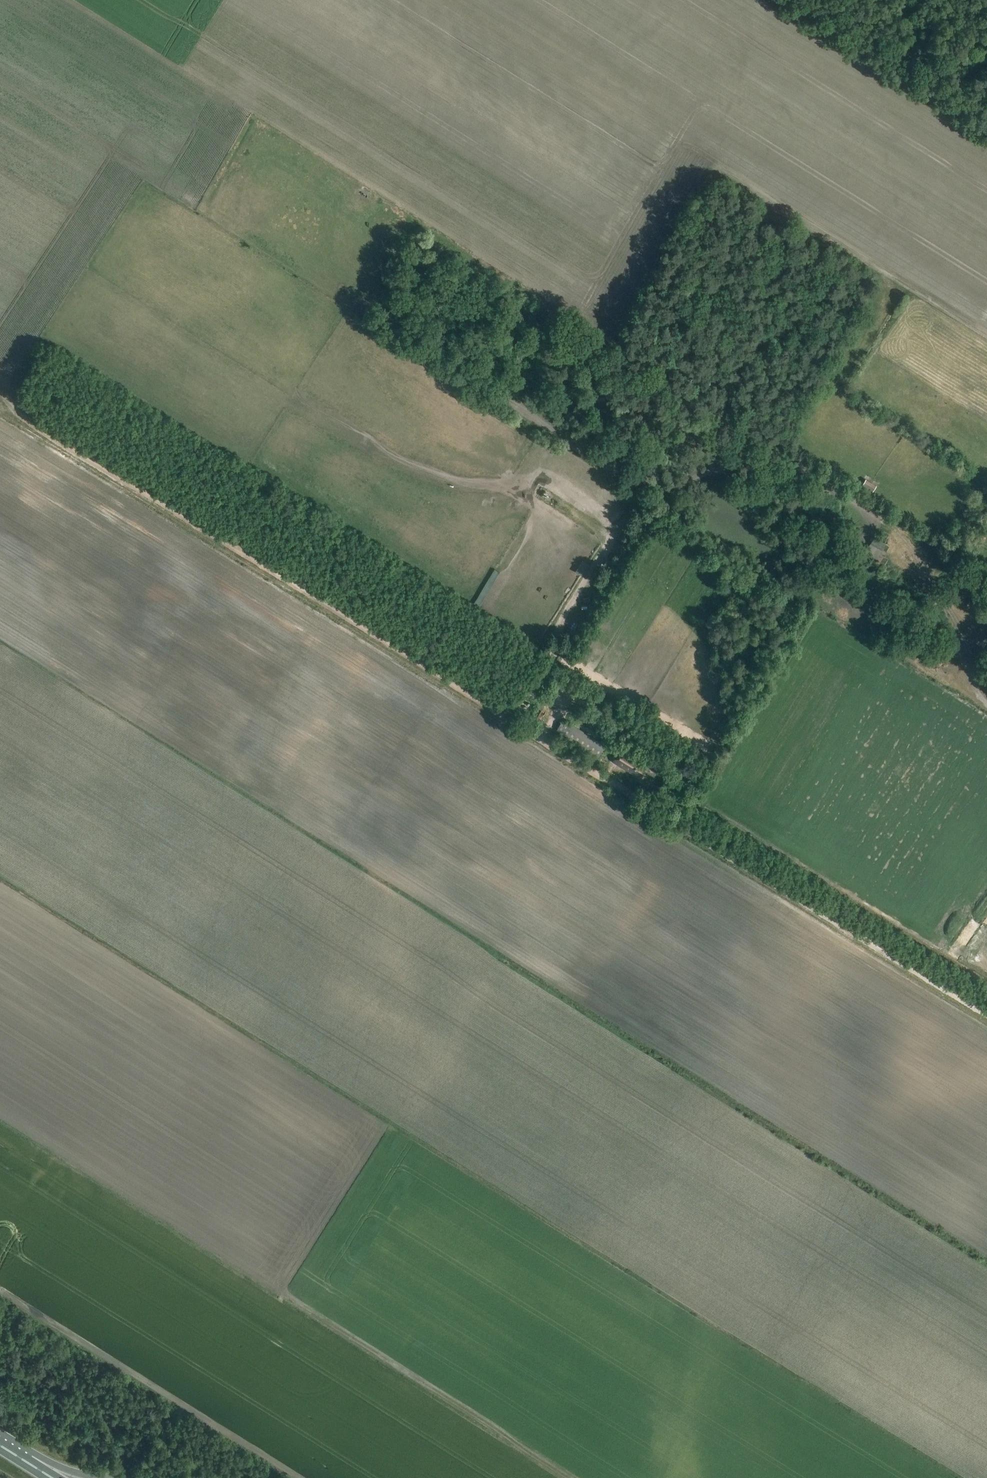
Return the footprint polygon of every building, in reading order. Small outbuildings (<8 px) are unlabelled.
[(877,559),(886,543),(874,537),(866,553),(877,559)] [(639,777),(647,765),(639,760),(640,759),(622,748),(614,761),(639,777)]
